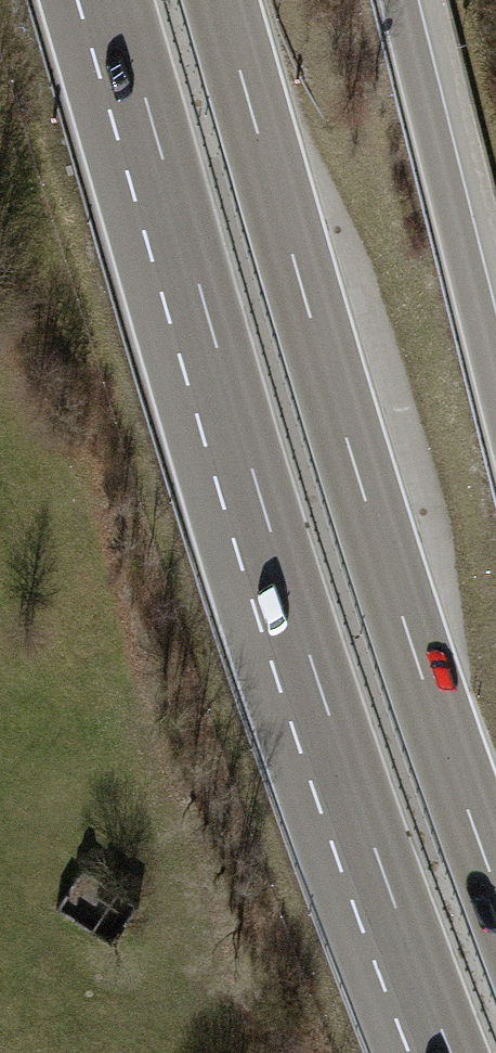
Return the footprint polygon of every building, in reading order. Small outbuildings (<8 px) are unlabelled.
[(136,904),(79,870),(56,909),(112,943),(136,904)]
